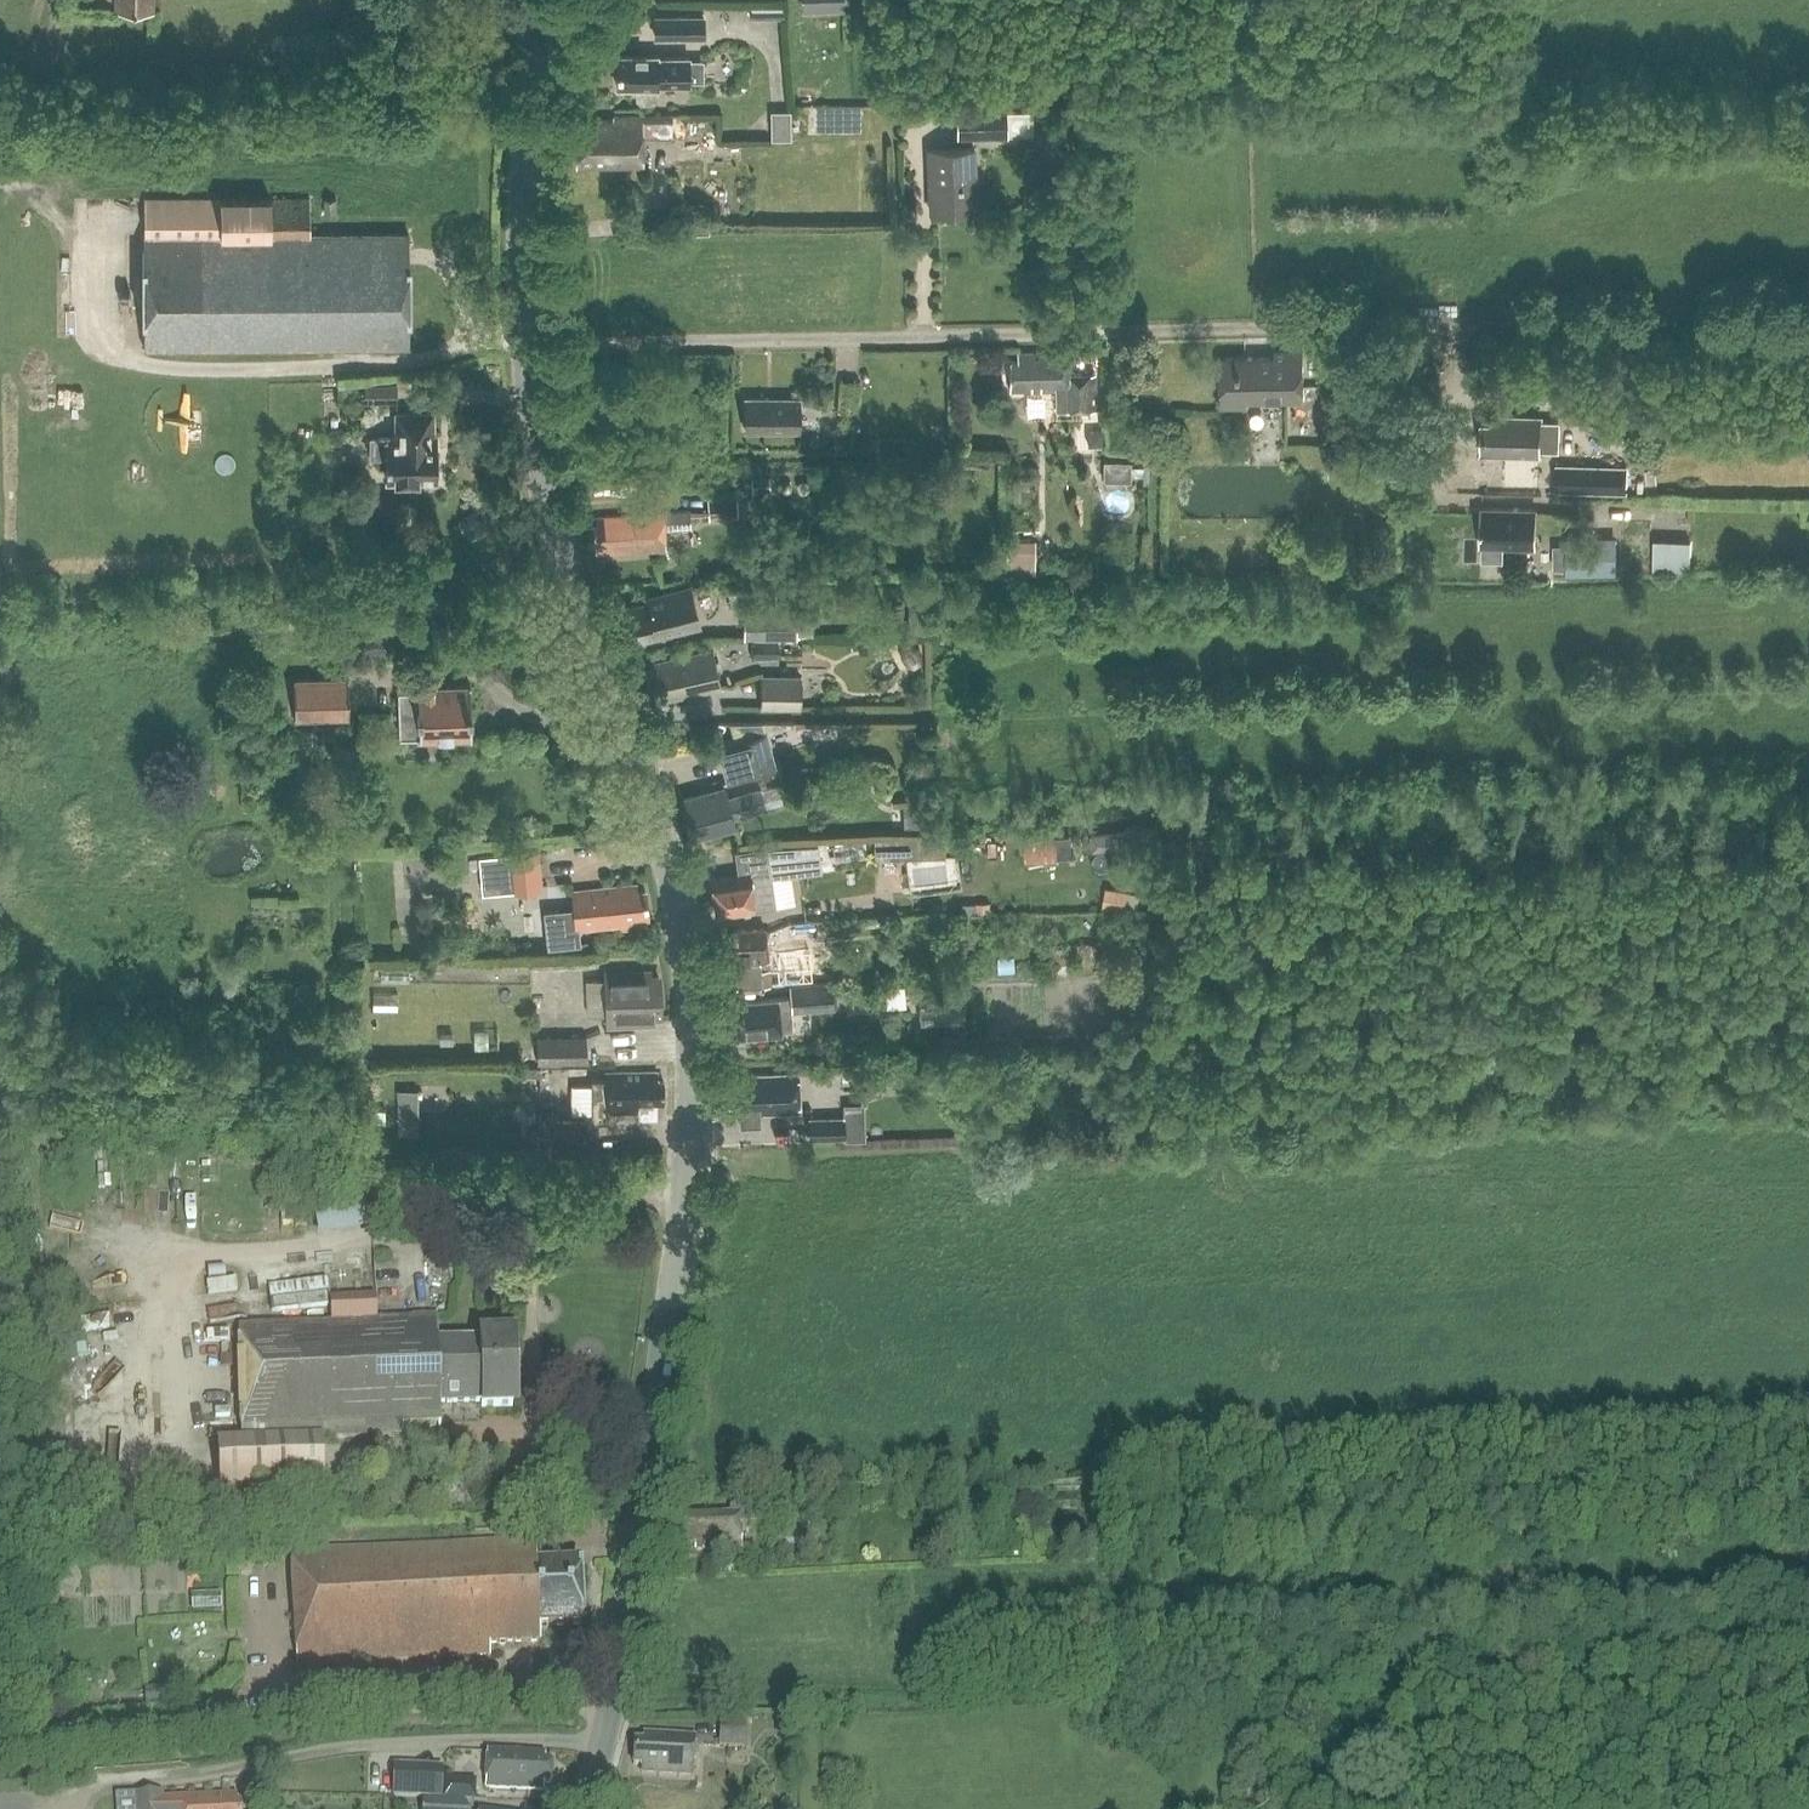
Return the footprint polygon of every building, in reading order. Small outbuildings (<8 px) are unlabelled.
[(154,0),(116,0),(115,13),(153,13),(154,0)] [(784,7),(750,7),(751,19),(784,19),(784,7)] [(655,17),(655,37),(704,37),(704,16),(655,17)] [(658,55),(618,56),(618,88),(637,87),(638,98),(642,102),(653,102),(657,98),(657,87),(658,87),(658,84),(690,84),(689,58),(658,58),(658,55)] [(790,112),(772,112),(772,139),(790,139),(790,112)] [(957,115),(958,139),(1006,137),(1005,113),(957,115)] [(671,140),(672,116),(613,116),(613,121),(576,121),(577,166),(644,166),(643,140),(671,140)] [(931,212),(977,211),(974,148),(928,150),(931,212)] [(316,348),(409,348),(409,234),(310,235),(310,199),(144,199),(145,235),(144,235),(144,349),(316,348)] [(325,200),(325,214),(339,214),(339,200),(325,200)] [(1222,408),(1247,408),(1247,402),(1304,401),(1303,351),(1274,352),(1274,358),(1221,359),(1222,408)] [(1018,361),(1010,361),(1010,391),(1067,390),(1067,401),(1062,401),(1062,411),(1095,410),(1094,375),(1069,375),(1069,353),(1018,354),(1018,361)] [(365,383),(365,401),(397,401),(397,383),(365,383)] [(338,400),(359,400),(359,387),(338,387),(338,400)] [(799,431),(800,399),(746,399),(745,431),(799,431)] [(396,480),(438,480),(437,437),(433,437),(432,413),(397,413),(397,436),(371,436),(371,456),(386,456),(386,478),(397,478),(396,480)] [(1538,451),(1558,452),(1558,424),(1540,423),(1540,418),(1492,417),(1492,425),(1483,424),(1483,455),(1538,457),(1538,451)] [(1104,482),(1132,482),(1132,462),(1105,462),(1104,482)] [(1555,492),(1628,493),(1628,466),(1556,464),(1555,492)] [(770,478),(751,479),(752,493),(771,492),(770,478)] [(738,516),(737,499),(737,497),(709,499),(710,518),(738,516)] [(752,498),(737,499),(738,516),(753,515),(752,498)] [(1537,548),(1538,511),(1482,510),(1482,547),(1483,547),(1483,562),(1504,562),(1504,548),(1537,548)] [(665,528),(691,526),(690,511),(664,513),(665,528)] [(597,553),(666,549),(664,513),(596,517),(597,525),(588,525),(589,546),(597,545),(597,553)] [(1654,537),(1653,571),(1691,572),(1692,538),(1654,537)] [(1008,559),(1036,560),(1036,541),(1008,541),(1008,559)] [(1566,547),(1567,572),(1616,571),(1615,545),(1566,547)] [(630,611),(628,615),(630,622),(633,624),(638,640),(639,639),(639,638),(700,623),(690,586),(664,592),(665,598),(631,607),(630,606),(629,606),(630,611)] [(745,637),(796,636),(796,607),(745,608),(745,637)] [(754,642),(754,659),(778,659),(778,642),(754,642)] [(660,700),(719,687),(712,651),(652,664),(654,671),(646,673),(651,694),(658,693),(660,700)] [(761,706),(800,706),(800,677),(760,677),(761,706)] [(294,718),(345,717),(344,678),(293,679),(294,718)] [(399,737),(471,735),(470,685),(418,686),(418,690),(399,690),(399,737)] [(721,746),(732,784),(778,771),(767,733),(721,746)] [(724,787),(680,799),(692,838),(736,826),(734,817),(766,808),(761,791),(728,800),(724,787)] [(904,803),(905,826),(925,825),(925,803),(904,803)] [(1092,849),(1126,847),(1124,830),(1091,833),(1092,849)] [(1060,860),(1073,859),(1072,836),(1026,838),(1027,862),(1060,861),(1060,860)] [(877,841),(877,859),(947,857),(947,838),(877,841)] [(775,906),(769,867),(803,864),(802,845),(769,848),(736,853),(739,876),(712,880),(717,915),(775,906)] [(508,854),(512,892),(543,889),(539,851),(508,854)] [(573,908),(544,911),(548,948),(580,945),(579,927),(587,927),(590,926),(621,923),(622,928),(649,925),(646,891),(637,891),(637,885),(577,891),(572,891),(573,908)] [(1129,892),(1106,888),(1103,908),(1126,911),(1129,892)] [(976,914),(976,904),(961,904),(961,914),(976,914)] [(990,904),(976,904),(976,914),(990,914),(990,904)] [(738,935),(718,936),(723,988),(770,986),(765,928),(738,930),(738,935)] [(653,1017),(661,1017),(659,978),(651,978),(651,971),(605,973),(608,1026),(654,1024),(653,1017)] [(791,998),(723,1004),(726,1040),(783,1035),(783,1031),(793,1030),(792,1012),(834,1009),(832,983),(790,986),(791,998)] [(1135,1022),(1113,1022),(1113,1033),(1134,1034),(1135,1022)] [(538,1064),(587,1063),(586,1037),(537,1038),(538,1064)] [(844,1064),(845,1077),(866,1076),(865,1063),(844,1064)] [(591,1081),(591,1123),(609,1123),(609,1112),(639,1113),(639,1118),(657,1118),(657,1103),(663,1103),(664,1082),(657,1082),(657,1073),(607,1074),(607,1081),(591,1081)] [(738,1085),(729,1085),(730,1109),(739,1108),(740,1127),(760,1126),(760,1115),(800,1113),(799,1075),(738,1077),(738,1085)] [(419,1107),(398,1107),(398,1135),(419,1135),(419,1107)] [(540,1146),(588,1146),(588,1122),(558,1122),(558,1112),(540,1112),(540,1146)] [(810,1139),(845,1137),(844,1118),(810,1119),(810,1139)] [(312,1205),(318,1241),(371,1232),(365,1196),(312,1205)] [(481,1409),(512,1408),(510,1340),(479,1341),(479,1347),(438,1348),(437,1319),(377,1321),(376,1297),(330,1298),(331,1322),(238,1327),(241,1440),(217,1441),(219,1491),(324,1487),(322,1439),(403,1436),(402,1426),(441,1425),(440,1404),(481,1404),(481,1409)] [(84,1334),(62,1337),(66,1359),(88,1356),(84,1334)] [(796,1499),(730,1501),(731,1516),(742,1516),(742,1521),(757,1521),(757,1518),(776,1518),(776,1524),(806,1523),(805,1514),(796,1515),(796,1499)] [(742,1521),(742,1516),(731,1516),(674,1517),(674,1538),(681,1538),(681,1545),(695,1545),(695,1551),(742,1550),(742,1521)] [(807,1525),(778,1526),(779,1547),(808,1546),(807,1525)] [(540,1628),(583,1626),(580,1563),(537,1566),(536,1541),(291,1553),(297,1664),(490,1655),(490,1644),(540,1642),(540,1628)] [(37,1567),(31,1583),(56,1593),(62,1577),(37,1567)] [(147,1707),(181,1704),(180,1687),(146,1690),(147,1707)] [(719,1721),(718,1747),(744,1748),(745,1722),(719,1721)] [(693,1777),(695,1737),(644,1734),(643,1743),(635,1742),(633,1765),(642,1766),(641,1773),(693,1777)] [(552,1783),(552,1763),(545,1763),(545,1755),(487,1753),(486,1789),(544,1790),(544,1783),(552,1783)] [(443,1797),(444,1766),(395,1764),(394,1796),(443,1797)] [(116,1797),(116,1808),(245,1808),(245,1803),(237,1803),(237,1795),(162,1798),(161,1794),(116,1797)] [(467,1802),(422,1800),(421,1808),(469,1808),(467,1802)]
